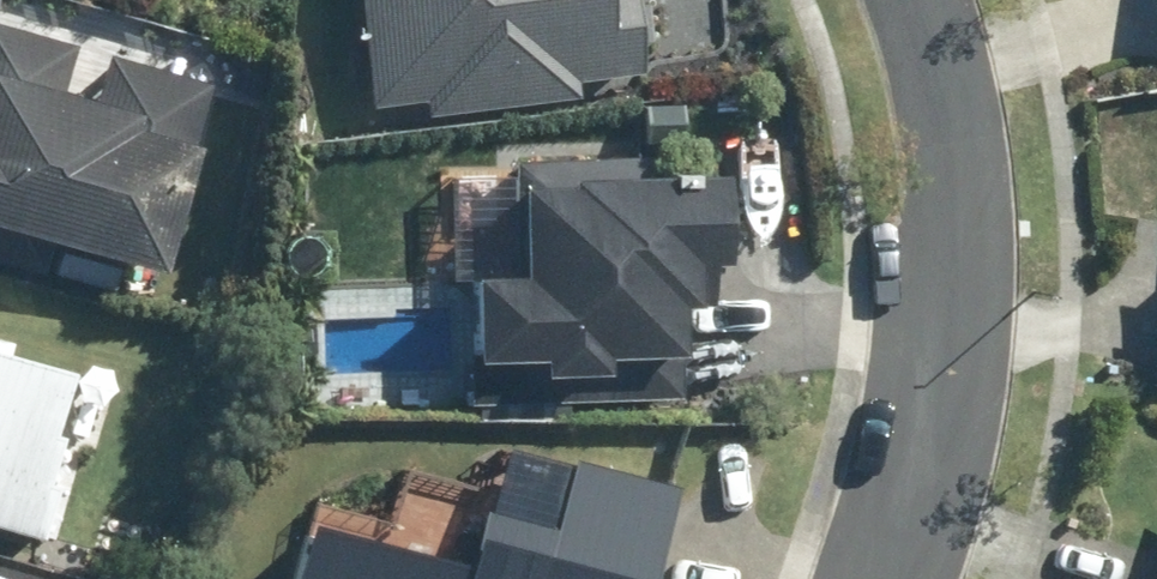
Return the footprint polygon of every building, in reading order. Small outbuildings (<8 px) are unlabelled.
[(365,95),(426,91),(428,117),(572,109),(570,72),(650,68),(646,0),(360,0),(365,95)] [(160,261),(210,76),(0,20),(0,218),(62,235),(51,274),(114,291),(124,252),(160,261)] [(677,304),(702,305),(703,255),(726,255),(727,160),(518,157),(516,273),(475,272),(473,352),(545,353),(544,374),(614,375),(614,354),(676,355),(677,304)] [(0,329),(0,524),(61,542),(109,378),(14,350),(18,334),(0,329)] [(680,485),(570,454),(558,497),(340,435),(299,578),(653,578),(680,485)]
